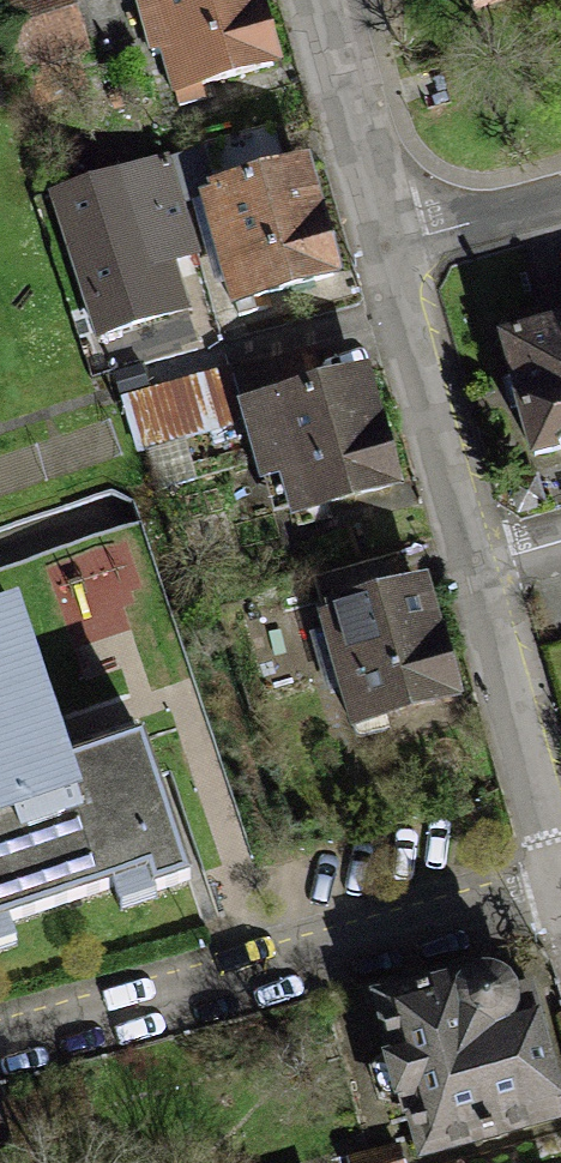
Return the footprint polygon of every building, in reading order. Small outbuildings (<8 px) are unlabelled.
[(70,0),(2,0),(26,84),(89,65),(70,0)] [(265,0),(148,0),(180,109),(287,78),(265,0)] [(193,200),(284,171),(268,123),(150,161),(166,209),(193,200)] [(202,320),(166,209),(150,161),(56,192),(108,351),(202,320)] [(352,297),(309,163),(284,171),(193,200),(237,334),(352,297)] [(560,461),(560,297),(481,321),(525,471),(560,461)] [(290,357),(232,374),(251,436),(262,473),(280,468),(294,515),(408,481),(373,364),(300,387),(290,357)] [(133,472),(251,436),(232,374),(114,410),(133,472)] [(348,734),(468,698),(431,575),(405,583),(389,531),(295,559),(348,734)] [(16,601),(0,607),(0,945),(190,878),(144,744),(75,769),(16,601)] [(560,1128),(560,1124),(530,1012),(501,975),(453,979),(362,1004),(373,1043),(354,1065),(361,1098),(398,1102),(416,1162),(437,1162),(560,1128)]
